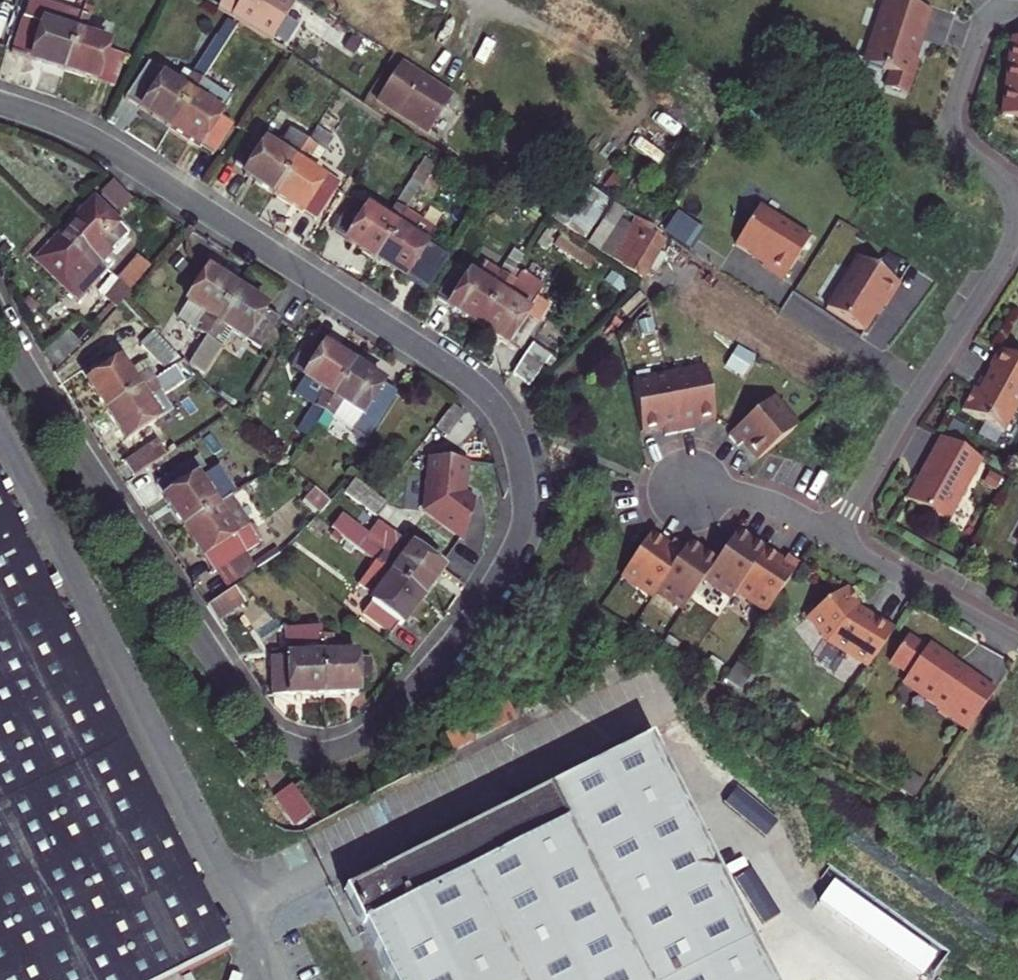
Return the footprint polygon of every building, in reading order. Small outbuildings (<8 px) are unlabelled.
[(64,70),(81,16),(68,12),(32,0),(29,0),(11,53),(64,70)] [(68,12),(81,16),(86,2),(79,0),(73,0),(68,12)] [(270,43),(293,7),(282,0),(221,0),(217,9),(270,43)] [(909,0),(888,0),(887,3),(882,1),(875,24),(880,26),(877,34),(879,39),(876,41),(874,44),(867,63),(890,71),(885,87),(907,94),(918,61),(911,58),(918,36),(921,37),(931,8),(909,0)] [(64,70),(113,87),(124,56),(106,51),(108,45),(85,37),(89,25),(87,24),(88,18),(81,16),(64,70)] [(217,37),(227,43),(236,27),(227,21),(217,37)] [(172,129),(202,82),(227,43),(217,37),(192,76),(182,91),(174,85),(163,79),(166,73),(149,62),(125,99),(172,129)] [(1013,38),(1001,116),(1017,118),(1017,39),(1013,38)] [(451,96),(401,64),(378,99),(428,131),(451,96)] [(192,76),(183,70),(174,85),(182,91),(192,76)] [(310,74),(304,85),(318,93),(324,83),(310,74)] [(172,129),(215,157),(235,126),(222,118),(223,117),(219,115),(202,104),(212,88),(202,82),(172,129)] [(202,104),(219,115),(229,100),(212,88),(202,104)] [(273,194),(314,220),(339,182),(326,174),(321,180),(310,173),(333,138),(317,128),(307,142),(273,194)] [(290,131),(277,151),(254,137),(235,164),(247,172),(244,176),(273,194),(307,142),(290,131)] [(426,197),(431,200),(454,163),(443,155),(435,167),(406,213),(412,218),(426,197)] [(375,261),(406,213),(435,167),(424,160),(394,207),(398,210),(395,214),(393,212),(386,222),(351,200),(331,231),(346,241),(375,261)] [(133,202),(112,182),(100,195),(120,215),(133,202)] [(548,218),(584,242),(610,202),(588,188),(572,196),(565,192),(548,218)] [(65,231),(99,264),(127,235),(121,229),(122,227),(94,201),(65,231)] [(588,246),(610,259),(631,227),(618,219),(624,210),(614,204),(588,246)] [(807,237),(756,206),(734,245),(750,254),(753,253),(763,259),(760,264),(783,278),(807,237)] [(375,261),(404,279),(425,248),(422,246),(429,236),(409,223),(412,218),(406,213),(375,261)] [(610,259),(642,278),(648,267),(657,254),(664,241),(660,239),(660,238),(652,232),(654,229),(636,218),(631,227),(610,259)] [(652,232),(660,238),(663,234),(654,229),(652,232)] [(36,261),(77,301),(106,271),(99,264),(65,231),(36,261)] [(476,326),(513,268),(521,256),(514,251),(499,274),(484,264),(474,280),(456,268),(436,300),(476,326)] [(664,258),(657,254),(648,267),(656,272),(664,258)] [(129,270),(140,280),(150,268),(139,258),(129,270)] [(897,282),(857,258),(826,309),(864,332),(874,315),(873,312),(879,302),(882,304),(884,304),(885,304),(897,282)] [(535,282),(513,268),(476,326),(507,345),(509,342),(521,350),(539,322),(528,314),(537,299),(528,292),(535,282)] [(119,282),(130,292),(140,280),(129,270),(119,282)] [(198,332),(206,337),(236,290),(206,271),(186,304),(205,315),(198,325),(201,327),(198,332)] [(104,293),(116,304),(124,296),(111,284),(104,293)] [(232,332),(260,349),(280,318),(265,309),(266,308),(236,290),(206,337),(189,366),(204,376),(232,332)] [(528,314),(539,322),(550,306),(537,299),(528,314)] [(186,304),(177,319),(198,332),(201,327),(198,325),(205,315),(186,304)] [(43,354),(57,369),(82,345),(68,330),(43,354)] [(164,369),(177,358),(153,333),(140,345),(164,369)] [(323,413),(353,366),(311,338),(291,368),(305,377),(294,394),(313,406),(323,413)] [(550,358),(533,346),(512,374),(529,386),(550,358)] [(998,349),(988,367),(990,368),(978,390),(974,388),(961,409),(1003,433),(1017,406),(1017,360),(998,349)] [(164,369),(167,372),(175,367),(181,363),(177,358),(164,369)] [(88,383),(106,412),(153,381),(142,365),(142,364),(127,374),(119,363),(111,368),(106,361),(98,366),(103,373),(88,383)] [(142,365),(153,381),(158,378),(148,362),(142,365)] [(334,420),(366,441),(397,394),(353,366),(323,413),(334,420)] [(159,392),(163,397),(185,383),(175,367),(167,372),(158,378),(153,381),(106,412),(125,441),(157,420),(145,401),(159,392)] [(715,417),(705,368),(632,382),(641,432),(664,428),(665,435),(694,430),(693,422),(715,417)] [(145,401),(157,420),(172,411),(163,397),(159,392),(145,401)] [(797,427),(772,398),(728,435),(738,447),(744,441),(759,459),(797,427)] [(313,406),(298,431),(308,438),(316,424),(323,413),(313,406)] [(436,427),(448,437),(465,415),(453,406),(436,427)] [(316,424),(327,431),(334,420),(323,413),(316,424)] [(981,460),(941,438),(907,500),(947,522),(981,460)] [(124,463),(133,477),(166,455),(156,441),(124,463)] [(206,471),(197,457),(188,462),(197,476),(206,471)] [(468,465),(430,461),(425,513),(464,543),(476,505),(465,496),(468,465)] [(238,493),(221,468),(200,481),(197,476),(188,462),(156,484),(166,499),(165,500),(183,528),(231,498),(238,493)] [(345,495),(377,519),(387,505),(355,481),(345,495)] [(305,499),(321,513),(330,504),(314,489),(305,499)] [(0,496),(0,979),(175,979),(229,953),(0,496)] [(243,555),(260,544),(250,527),(231,498),(183,528),(213,574),(215,574),(243,555)] [(376,566),(421,600),(442,571),(379,523),(366,541),(339,521),(331,531),(376,566)] [(250,527),(260,544),(265,541),(255,524),(250,527)] [(752,542),(737,532),(736,534),(744,540),(751,544),(752,542)] [(744,540),(736,534),(717,562),(715,564),(706,558),(700,553),(701,552),(689,543),(684,549),(673,541),(668,547),(660,542),(650,535),(621,576),(652,598),(657,591),(670,601),(671,599),(685,607),(705,577),(719,587),(717,589),(732,598),(736,592),(766,612),(799,564),(787,556),(783,563),(778,559),(752,542),(751,544),(744,540)] [(254,566),(257,570),(279,555),(276,551),(254,566)] [(717,562),(701,552),(700,553),(706,558),(715,564),(717,562)] [(226,591),(237,583),(254,571),(243,555),(215,574),(226,591)] [(363,615),(390,636),(399,625),(401,626),(421,600),(376,566),(359,589),(374,600),(363,615)] [(868,668),(894,630),(871,614),(869,616),(857,608),(862,602),(849,585),(808,616),(828,641),(868,668)] [(207,607),(217,622),(243,604),(233,589),(207,607)] [(271,659),(272,697),(324,694),(321,638),(320,629),(286,630),(287,652),(271,653),(272,659),(271,659)] [(332,638),(333,656),(341,656),(340,637),(332,638)] [(321,638),(324,694),(358,693),(358,684),(371,683),(369,658),(356,659),(356,655),(341,656),(333,656),(332,638),(321,638)] [(967,705),(982,682),(962,668),(959,673),(953,669),(952,659),(944,654),(945,653),(930,643),(925,649),(911,640),(904,642),(890,661),(908,674),(905,680),(928,695),(925,700),(937,708),(937,711),(946,717),(951,716),(964,725),(975,710),(967,705)] [(995,691),(982,682),(967,705),(975,710),(964,725),(963,728),(968,731),(995,691)] [(501,708),(442,727),(447,743),(506,724),(501,708)] [(388,979),(770,979),(649,740),(344,893),(388,979)] [(293,789),(278,800),(297,826),(312,816),(293,789)]
